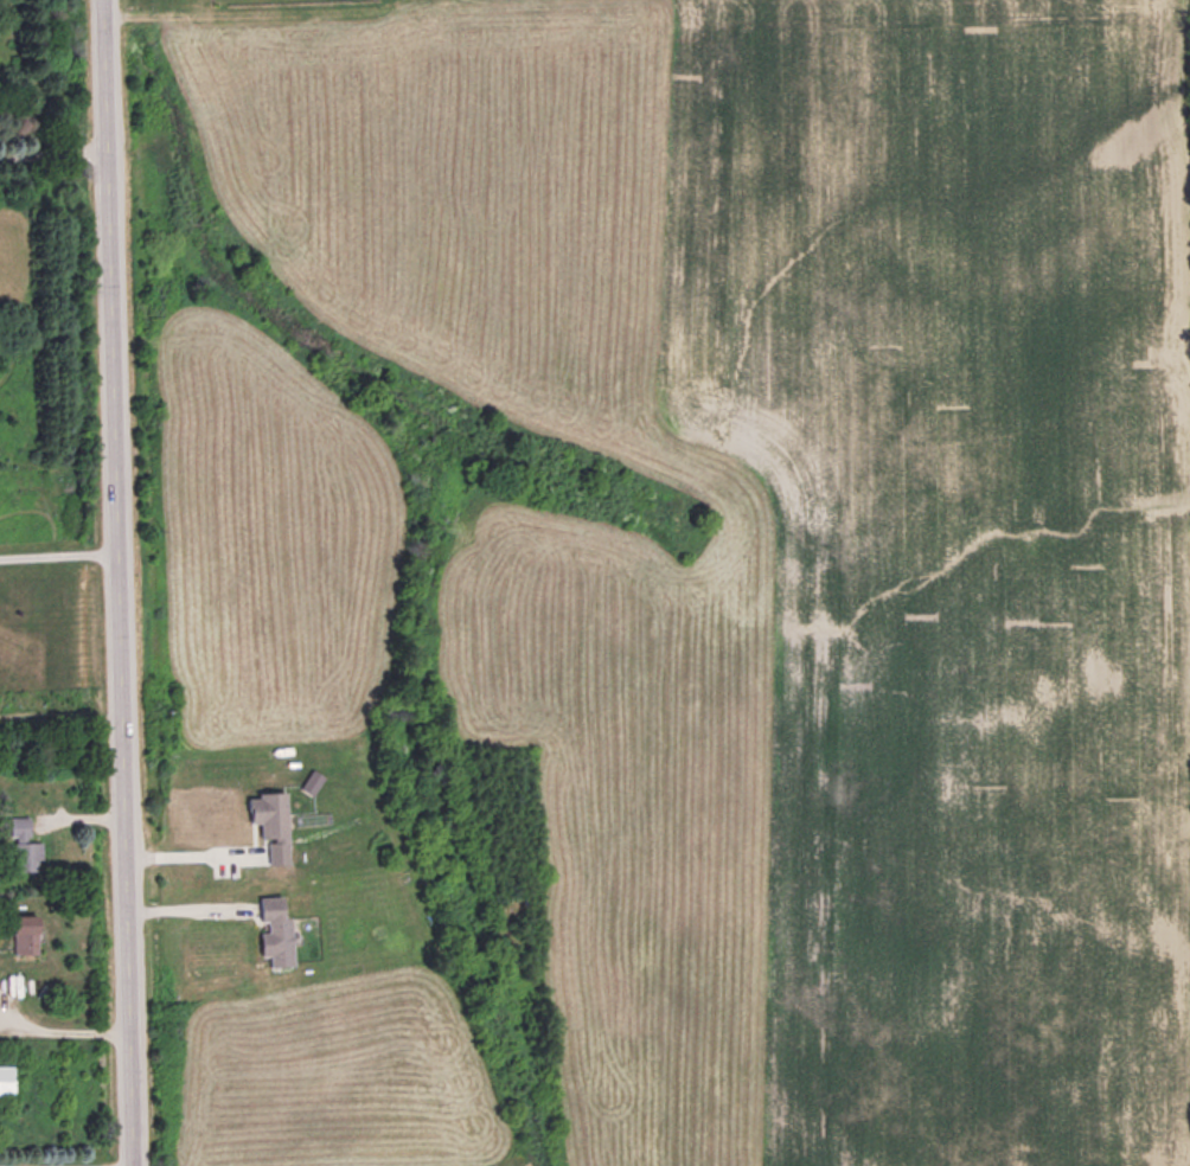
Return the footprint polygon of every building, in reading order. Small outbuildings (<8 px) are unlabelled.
[(290,790),(250,791),(251,822),(262,822),(262,837),(269,837),(270,862),(292,862),(290,790)] [(43,839),(30,839),(31,816),(13,816),(13,868),(42,868),(43,839)] [(297,964),(291,892),(259,895),(265,955),(272,954),(273,966),(297,964)] [(14,952),(41,952),(41,912),(14,912),(14,952)]
